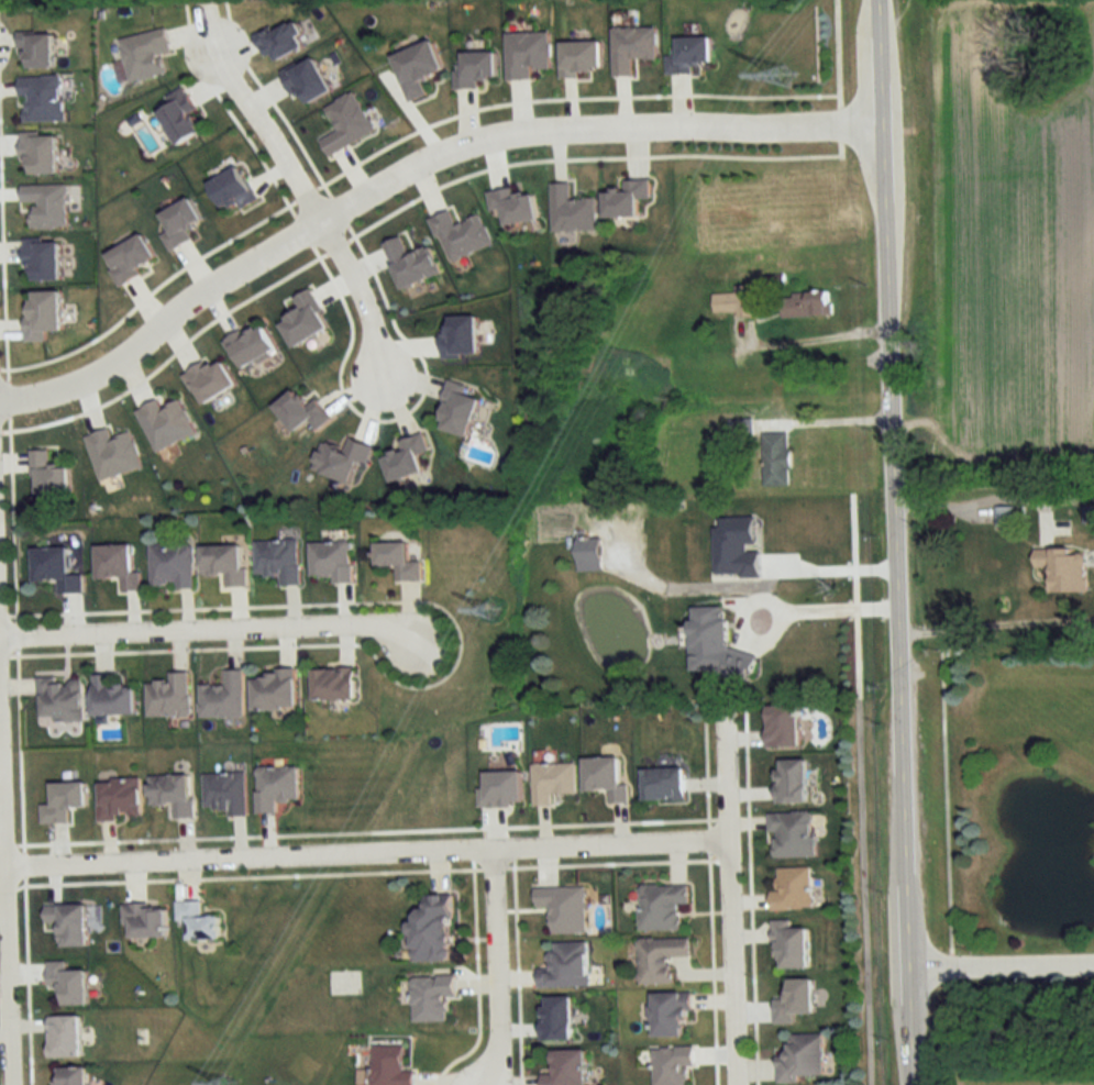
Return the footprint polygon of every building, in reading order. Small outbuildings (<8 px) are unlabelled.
[(632,76),(632,58),(656,58),(656,27),(612,27),(612,76),(632,76)] [(160,54),(170,52),(165,29),(120,38),(129,82),(164,75),(160,54)] [(507,33),(507,79),(531,79),(531,67),(550,67),(550,33),(507,33)] [(711,62),(711,36),(677,37),(677,55),(667,55),(668,74),(691,73),(691,62),(711,62)] [(408,102),(428,96),(422,78),(442,71),(432,41),(393,53),(408,102)] [(602,71),(602,41),(561,41),(561,71),(602,71)] [(307,102),(331,91),(315,58),(283,74),(292,92),(300,89),(307,102)] [(62,75),(22,77),(24,122),(64,121),(62,75)] [(205,130),(184,88),(167,96),(172,104),(159,111),(176,144),(205,130)] [(22,158),(30,158),(30,173),(58,173),(58,134),(22,134),(22,158)] [(649,199),(649,180),(623,180),(623,190),(605,190),(605,217),(638,217),(638,199),(649,199)] [(570,183),(552,183),(552,231),(596,230),(596,198),(570,199),(570,183)] [(515,195),(514,188),(488,192),(491,210),(504,208),(506,224),(538,219),(533,192),(515,195)] [(736,293),(714,293),(714,313),(736,312),(736,317),(753,317),(753,286),(736,286),(736,293)] [(829,315),(828,291),(782,293),(783,317),(829,315)] [(277,349),(261,322),(227,341),(243,368),(277,349)] [(205,361),(184,373),(202,404),(237,385),(222,359),(208,367),(205,361)] [(438,428),(470,436),(479,398),(465,395),(467,386),(450,382),(438,428)] [(315,399),(308,405),(294,389),(274,406),(295,431),(308,420),(317,430),(331,418),(315,399)] [(136,410),(157,452),(197,433),(180,399),(162,408),(158,400),(136,410)] [(85,436),(99,482),(143,468),(132,432),(112,438),(109,428),(85,436)] [(423,472),(418,455),(428,452),(423,433),(398,441),(401,451),(383,456),(391,482),(423,472)] [(764,433),(764,485),(789,485),(789,433),(764,433)] [(313,471),(350,483),(358,460),(367,463),(373,446),(350,438),(346,451),(322,443),(313,471)] [(69,465),(49,466),(49,450),(32,450),(34,493),(70,492),(69,465)] [(1083,505),(1083,524),(1093,524),(1093,505),(1083,505)] [(996,507),(996,527),(1015,527),(1015,507),(996,507)] [(256,541),(257,576),(280,575),(280,585),(301,584),(300,540),(256,541)] [(352,542),(311,542),(311,578),(334,578),(334,582),(352,582),(352,542)] [(421,562),(408,562),(408,542),(376,543),(376,566),(396,566),(396,581),(422,581),(421,562)] [(150,588),(195,588),(195,544),(150,544),(150,588)] [(97,578),(121,578),(121,590),(140,590),(140,571),(132,571),(132,545),(96,545),(97,578)] [(225,574),(225,586),(247,586),(246,545),(202,546),(202,575),(225,574)] [(57,593),(83,592),(82,574),(68,574),(67,548),(32,548),(33,582),(57,581),(57,593)] [(1050,592),(1085,592),(1085,549),(1034,549),(1034,569),(1050,569),(1050,592)] [(355,668),(313,668),(313,700),(355,700),(355,668)] [(244,670),(225,670),(225,685),(200,685),(200,717),(244,717),(244,670)] [(190,715),(190,672),(169,672),(169,682),(147,682),(148,715),(190,715)] [(296,673),(252,673),(253,709),(296,709),(296,673)] [(114,674),(92,674),(92,714),(135,714),(136,686),(114,685),(114,674)] [(37,679),(38,720),(83,719),(82,678),(37,679)] [(800,705),(767,705),(767,746),(800,746),(800,705)] [(609,803),(629,802),(628,784),(620,784),(619,758),(584,758),(585,791),(608,790),(609,803)] [(807,759),(777,759),(777,803),(807,803),(807,759)] [(532,763),(532,805),(551,805),(551,794),(575,794),(575,763),(532,763)] [(257,813),(276,812),(276,800),(299,800),(298,766),(257,767),(257,813)] [(685,800),(684,768),(644,768),(645,800),(685,800)] [(246,773),(204,773),(205,809),(227,809),(227,816),(247,816),(246,773)] [(150,775),(150,805),(172,805),(172,818),(193,818),(193,775),(150,775)] [(141,778),(98,778),(98,819),(141,819),(141,778)] [(770,813),(770,858),(814,857),(814,812),(770,813)] [(773,910),(812,909),(811,868),(772,868),(773,910)] [(688,885),(639,885),(640,931),(680,930),(679,904),(688,904),(688,885)] [(586,887),(535,888),(535,909),(551,908),(551,934),(586,933),(586,887)] [(452,961),(450,895),(431,895),(432,908),(411,908),(412,962),(452,961)] [(188,941),(220,940),(220,916),(202,916),(201,902),(176,902),(177,921),(187,921),(188,941)] [(86,947),(86,905),(44,906),(44,929),(57,929),(57,947),(86,947)] [(123,926),(131,926),(131,939),(166,939),(166,905),(123,905),(123,926)] [(774,969),(808,969),(808,928),(792,928),(792,921),(774,921),(774,969)] [(689,957),(689,938),(637,939),(638,984),(671,984),(671,957),(689,957)] [(588,987),(588,942),(549,943),(549,969),(538,969),(538,987),(588,987)] [(86,971),(65,971),(65,962),(46,962),(47,988),(61,988),(62,1006),(86,1006),(86,971)] [(456,999),(456,976),(412,977),(412,1022),(449,1022),(449,999),(456,999)] [(653,993),(653,1037),(689,1037),(689,993),(653,993)] [(572,996),(540,996),(540,1040),(572,1040),(572,996)] [(48,1058),(80,1058),(80,1016),(48,1016),(48,1058)] [(782,1081),(823,1081),(823,1034),(782,1034),(782,1081)] [(414,1071),(403,1071),(403,1045),(373,1045),(373,1084),(414,1084),(414,1071)] [(693,1047),(653,1047),(653,1084),(693,1084),(693,1047)] [(553,1074),(541,1074),(541,1084),(586,1084),(585,1050),(553,1050),(553,1074)] [(86,1068),(52,1068),(53,1084),(87,1084),(86,1068)]
